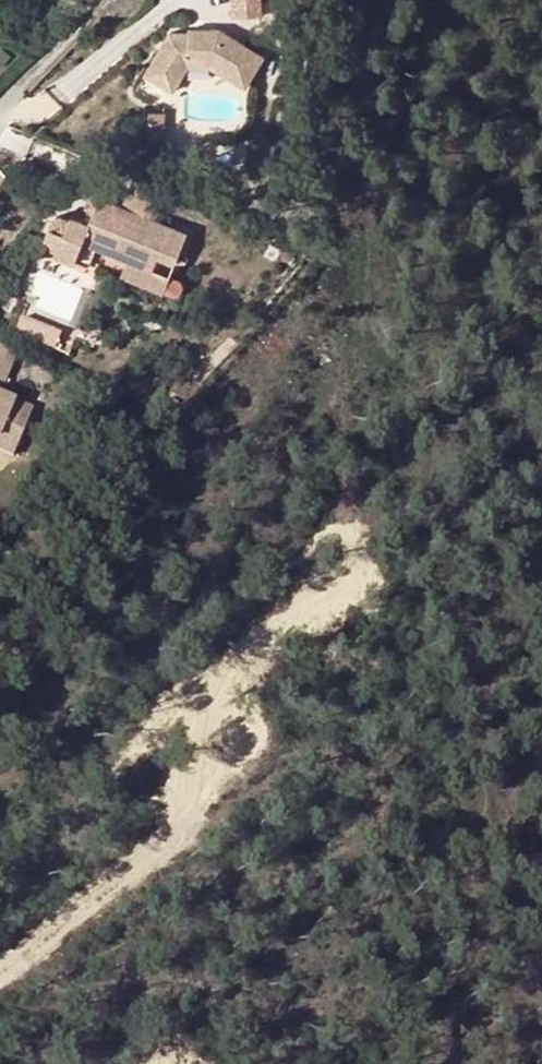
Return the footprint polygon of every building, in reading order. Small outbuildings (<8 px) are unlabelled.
[(184,36),(174,43),(190,48),(216,34),(211,31),(194,27),(184,36)] [(260,57),(216,34),(190,48),(174,43),(160,44),(144,74),(181,93),(193,71),(240,93),(260,57)] [(148,91),(133,92),(135,127),(150,126),(148,91)] [(107,201),(96,197),(72,188),(68,196),(54,191),(46,209),(33,204),(23,229),(74,250),(85,226),(115,238),(129,244),(133,236),(162,240),(173,211),(136,196),(113,188),(107,201)] [(129,244),(115,238),(109,252),(150,269),(162,240),(133,236),(129,244)] [(0,430),(0,450),(17,457),(42,400),(7,385),(19,349),(0,341),(0,429),(0,430)]
